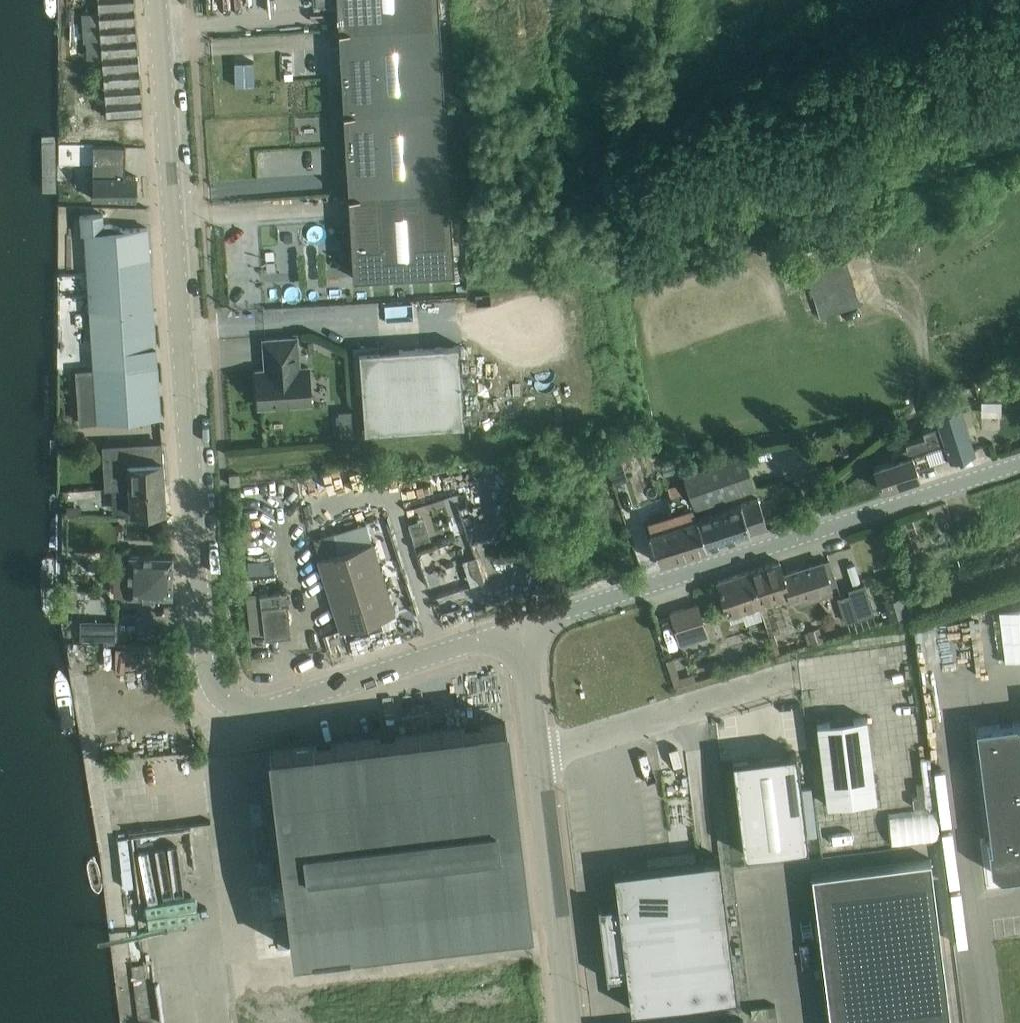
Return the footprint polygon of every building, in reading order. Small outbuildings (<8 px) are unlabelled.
[(142,113),(134,0),(97,0),(98,11),(81,12),(83,39),(87,39),(89,57),(102,56),(106,116),(142,113)] [(316,5),(336,3),(337,27),(439,21),(438,0),(316,0),(316,5)] [(342,110),(444,104),(439,21),(337,27),(342,110)] [(347,193),(449,187),(444,104),(342,110),(347,193)] [(136,199),(136,175),(124,175),(125,146),(93,144),(92,197),(116,198),(136,199)] [(352,277),(372,275),(454,271),(449,187),(347,193),(352,277)] [(103,223),(102,212),(79,214),(80,233),(84,233),(87,272),(150,267),(147,227),(124,228),(111,222),(103,223)] [(821,315),(860,302),(837,230),(811,239),(813,247),(805,249),(811,268),(807,270),(815,297),(807,299),(810,309),(818,306),(821,315)] [(93,367),(156,362),(150,267),(87,272),(93,367)] [(874,268),(865,272),(872,290),(881,287),(874,268)] [(298,366),(296,336),(264,339),(265,357),(267,357),(268,368),(256,369),(258,405),(310,402),(308,366),(298,366)] [(379,348),(379,343),(359,344),(353,352),(355,391),(361,391),(364,431),(464,423),(458,343),(379,348)] [(496,372),(505,373),(507,353),(497,353),(496,372)] [(96,420),(140,416),(160,415),(156,362),(93,367),(96,420)] [(949,459),(974,452),(960,404),(935,412),(949,459)] [(881,488),(918,476),(911,454),(944,443),(937,424),(922,429),(924,435),(905,441),(906,445),(891,450),(894,458),(873,465),(881,488)] [(142,445),(106,447),(107,462),(127,461),(128,485),(164,484),(162,444),(142,445)] [(694,507),(695,507),(755,487),(743,452),(684,472),(686,477),(694,507)] [(478,460),(482,493),(518,488),(514,456),(478,460)] [(228,473),(229,483),(240,482),(239,472),(228,473)] [(663,485),(675,524),(697,517),(694,507),(686,477),(663,485)] [(164,484),(128,485),(128,486),(130,510),(165,508),(164,484)] [(706,546),(766,526),(757,497),(697,517),(706,546)] [(667,526),(648,533),(658,561),(706,546),(697,517),(675,524),(667,526)] [(334,532),(315,538),(320,555),(317,556),(334,609),(339,627),(340,628),(394,611),(393,609),(371,539),(339,549),(334,532)] [(171,595),(172,554),(128,553),(127,594),(171,595)] [(759,603),(789,593),(782,573),(778,560),(748,570),(759,603)] [(822,560),(782,573),(789,593),(790,597),(830,584),(822,560)] [(728,613),(759,603),(748,570),(717,580),(728,613)] [(290,632),(285,590),(286,590),(286,589),(259,592),(259,593),(263,629),(264,635),(264,637),(291,634),(291,632),(290,632)] [(851,592),(836,597),(844,621),(858,616),(851,592)] [(246,594),(250,631),(263,629),(259,593),(246,594)] [(902,594),(886,599),(891,617),(907,613),(902,594)] [(707,635),(705,629),(697,602),(670,611),(679,637),(681,644),(707,635)] [(115,640),(116,621),(80,619),(79,638),(115,640)] [(876,797),(866,715),(818,721),(828,803),(876,797)] [(975,726),(990,845),(988,846),(990,868),(1000,875),(1019,873),(1019,720),(975,726)] [(293,949),(310,948),(350,943),(529,921),(505,721),(269,749),(293,949)] [(796,749),(732,757),(744,852),(808,844),(796,749)] [(929,855),(810,870),(830,1022),(951,1022),(929,855)] [(600,903),(597,903),(607,978),(609,977),(609,975),(626,973),(631,1007),(737,994),(719,856),(613,869),(618,903),(600,905),(600,903)]
